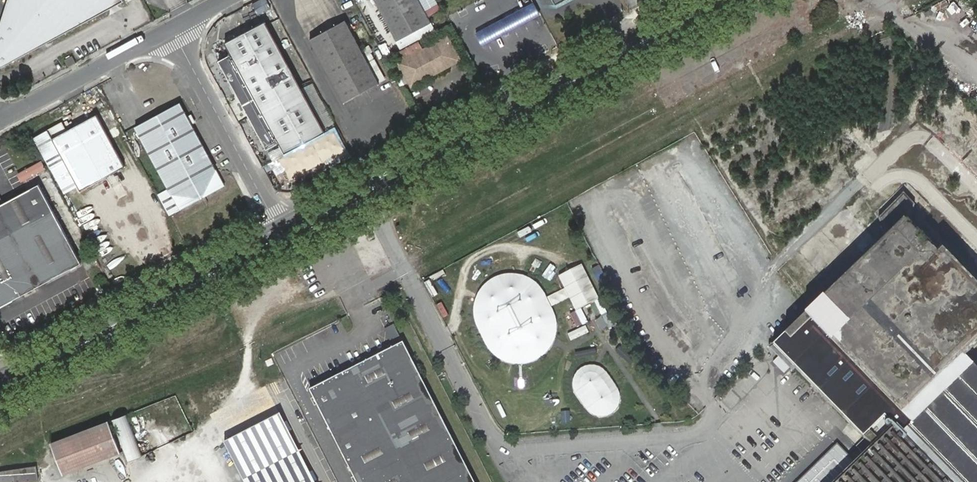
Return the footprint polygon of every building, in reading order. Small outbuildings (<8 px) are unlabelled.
[(0,25),(0,66),(2,66),(4,66),(124,1),(124,0),(8,0),(0,25)] [(397,39),(430,22),(419,0),(375,0),(397,39)] [(926,17),(933,13),(930,7),(923,11),(926,17)] [(379,83),(345,19),(310,39),(344,102),(379,83)] [(325,132),(266,21),(225,43),(231,54),(219,60),(267,148),(279,143),(285,154),(325,132)] [(448,36),(399,62),(412,85),(460,59),(448,36)] [(63,59),(67,66),(75,62),(71,55),(63,59)] [(150,118),(135,126),(171,193),(180,209),(224,185),(216,169),(191,123),(195,121),(191,114),(187,116),(180,102),(150,118)] [(52,137),(60,151),(80,189),(107,175),(114,171),(125,165),(97,114),(67,129),(62,121),(47,129),(52,137)] [(46,158),(60,151),(52,137),(47,129),(34,135),(46,158)] [(41,161),(18,174),(23,183),(47,170),(41,161)] [(114,171),(107,175),(113,185),(119,181),(114,171)] [(81,262),(53,209),(39,183),(0,204),(0,305),(81,262)] [(770,348),(781,359),(792,371),(795,368),(873,448),(839,481),(976,481),(976,365),(967,355),(976,345),(976,291),(957,271),(911,222),(912,218),(912,215),(915,204),(904,192),(878,218),(884,232),(879,240),(880,241),(806,311),(772,343),(770,348)] [(569,297),(576,311),(581,309),(585,307),(594,302),(599,299),(582,265),(558,276),(564,288),(569,297)] [(546,298),(541,289),(539,286),(536,283),(529,278),(524,276),(519,275),(515,274),(509,274),(504,275),(495,278),(489,281),(483,287),(480,291),(477,297),(476,300),(474,308),(474,311),(475,320),(478,327),(487,346),(489,349),(495,356),(499,359),(504,362),(510,363),(518,365),(524,364),(530,363),(536,361),(541,357),(548,351),(554,342),(556,336),(557,329),(557,323),(556,318),(553,310),(551,307),(549,303),(546,298)] [(569,297),(564,288),(546,298),(549,303),(551,307),(569,297)] [(599,299),(594,302),(601,316),(607,313),(600,299),(599,299)] [(576,311),(575,312),(582,325),(588,322),(581,309),(576,311)] [(608,314),(603,317),(608,328),(614,326),(608,314)] [(384,329),(392,343),(402,337),(394,323),(384,329)] [(586,326),(568,334),(571,341),(589,332),(586,326)] [(403,343),(310,390),(357,481),(474,481),(403,343)] [(636,360),(620,345),(615,351),(631,365),(636,360)] [(592,348),(574,352),(575,359),(596,355),(595,348),(592,348)] [(604,416),(608,415),(610,414),(613,413),(616,410),(618,407),(620,404),(621,398),(621,395),(620,390),(619,388),(603,368),(598,366),(596,365),(593,365),(588,365),(584,366),(579,369),(576,373),(574,376),(573,380),(573,384),(573,387),(575,392),(576,395),(590,412),(594,414),(599,416),(604,416)] [(569,423),(568,410),(560,411),(561,423),(569,423)] [(125,413),(110,419),(127,460),(142,454),(125,413)] [(279,413),(223,442),(243,481),(314,481),(279,413)] [(107,420),(50,444),(63,474),(120,451),(107,420)] [(786,481),(796,481),(824,458),(807,437),(772,466),(786,481)] [(38,481),(36,467),(0,472),(0,481),(36,481),(38,481)]
